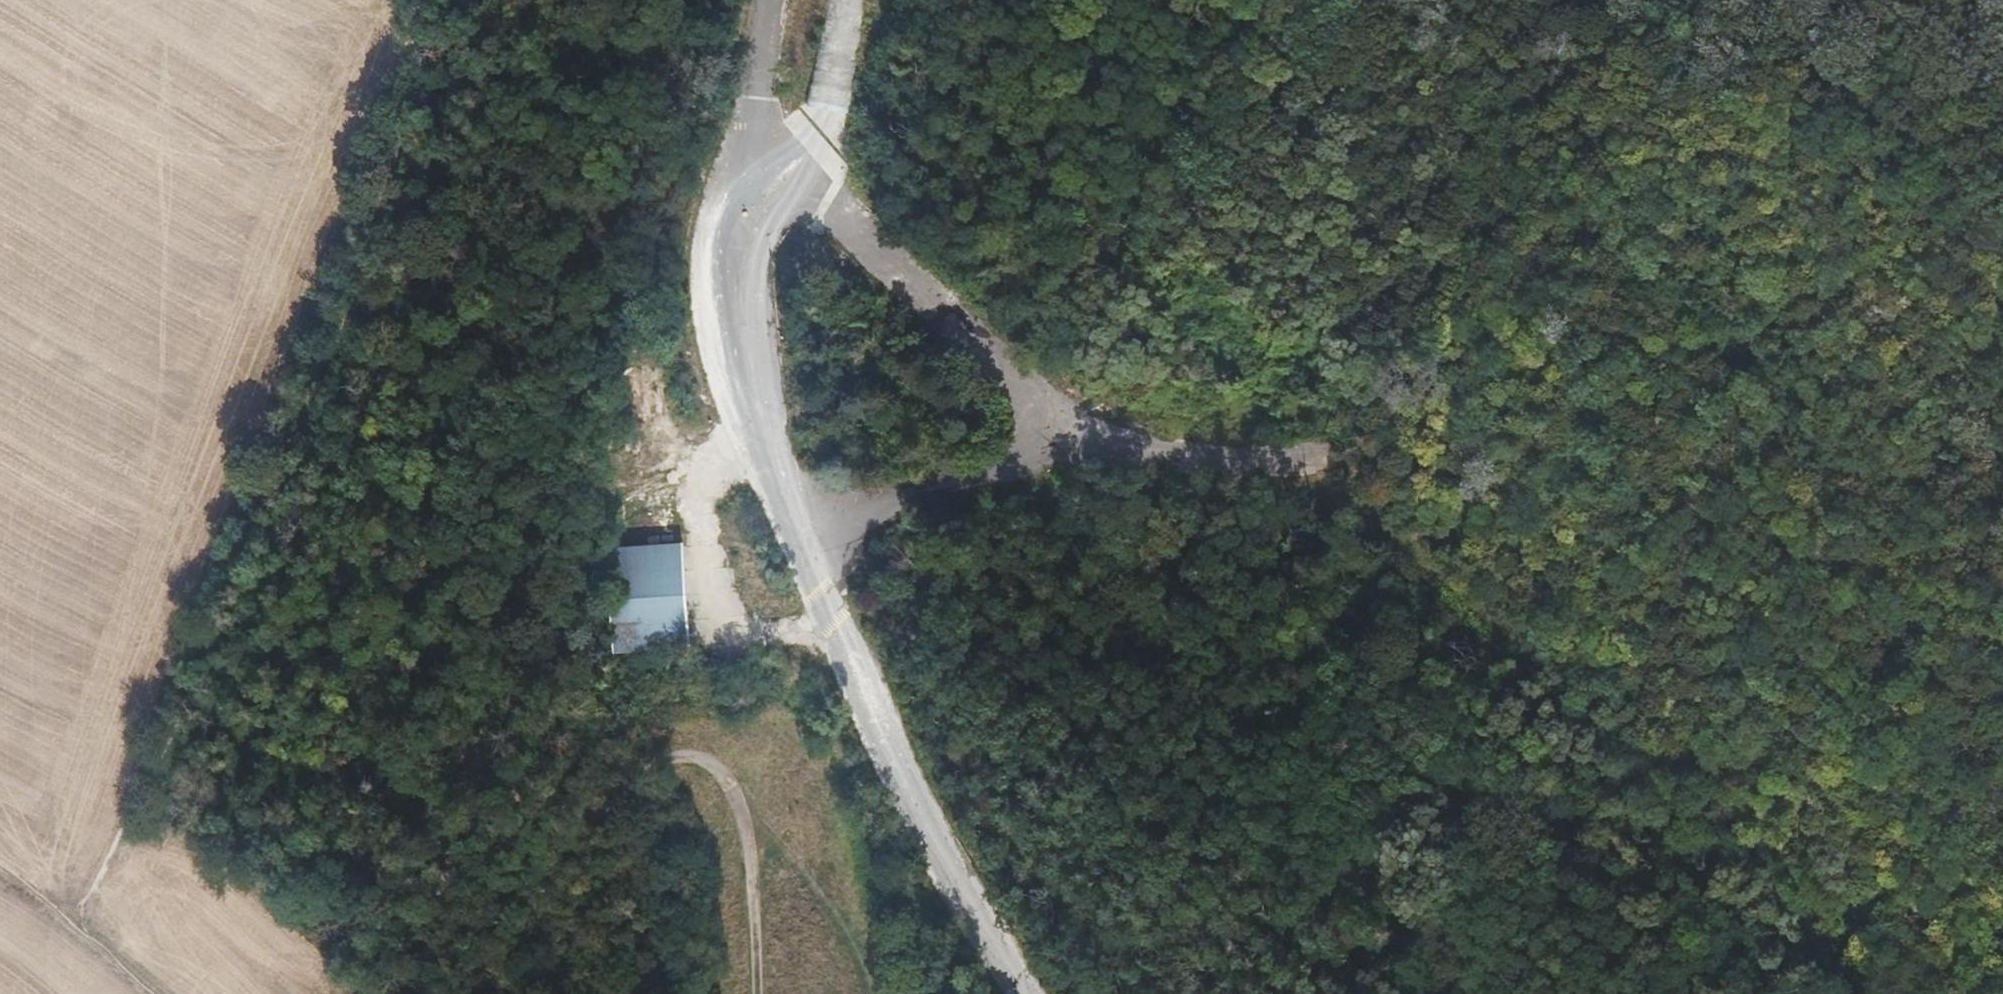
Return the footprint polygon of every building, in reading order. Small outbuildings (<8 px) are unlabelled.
[(685,545),(605,549),(614,657),(690,652),(685,545)]
